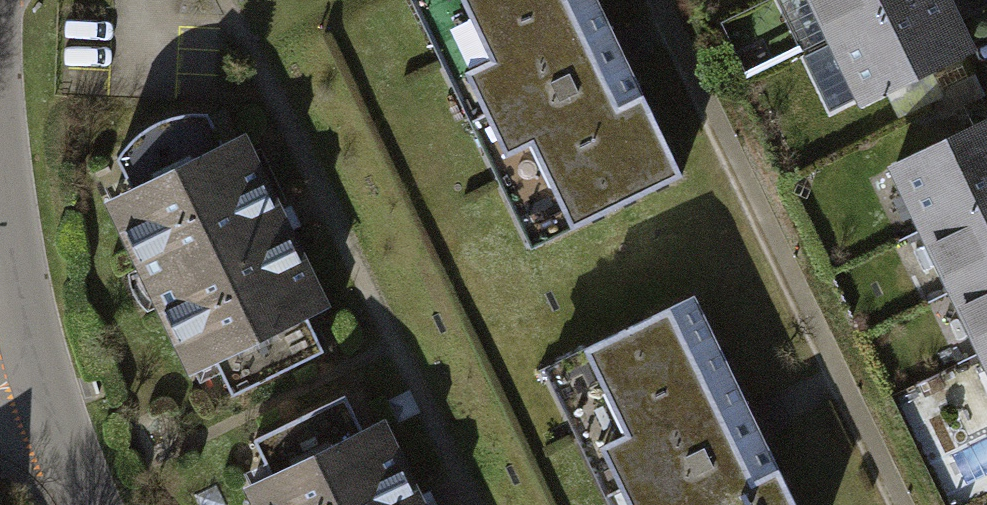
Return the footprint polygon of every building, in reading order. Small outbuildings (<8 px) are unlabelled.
[(536,245),(679,175),(617,48),(594,0),(415,0),(536,245)] [(835,38),(916,0),(817,0),(835,38)] [(835,38),(864,100),(967,51),(943,0),(916,0),(835,38)] [(896,164),(926,225),(986,196),(986,121),(896,164)] [(242,132),(106,193),(186,370),(322,309),(242,132)] [(926,225),(955,287),(986,271),(986,196),(926,225)] [(955,287),(984,348),(986,347),(986,271),(955,287)] [(558,363),(627,504),(791,504),(751,423),(691,299),(558,363)] [(246,484),(257,504),(422,504),(380,419),(246,484)]
